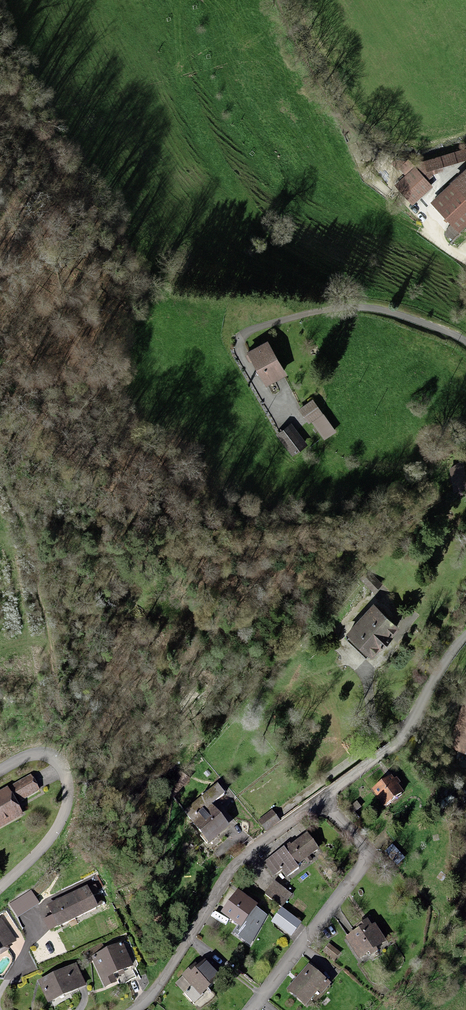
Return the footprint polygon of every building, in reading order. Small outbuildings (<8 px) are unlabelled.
[(430,161),(428,159),(419,167),(430,181),(436,175),(447,172),(446,168),(465,162),(465,152),(430,161)] [(413,173),(396,186),(411,205),(434,187),(430,181),(419,167),(415,163),(409,168),(413,173)] [(460,234),(465,228),(465,175),(433,204),(460,234)] [(268,344),(248,354),(252,362),(254,360),(269,388),(287,378),(268,344)] [(316,401),(301,411),(310,424),(313,422),(326,442),(338,434),(316,401)] [(291,425),(277,436),(291,455),(305,444),(291,425)] [(449,469),(454,495),(465,487),(465,484),(462,461),(449,469)] [(367,572),(360,579),(371,590),(378,583),(367,572)] [(371,605),(346,632),(348,635),(344,640),(363,657),(366,653),(371,657),(396,629),(371,605)] [(450,748),(465,752),(465,698),(465,697),(450,748)] [(12,787),(20,802),(39,791),(31,777),(12,787)] [(390,779),(372,793),(385,810),(403,796),(390,779)] [(203,835),(201,838),(208,848),(212,845),(208,841),(226,827),(213,811),(229,799),(219,786),(185,812),(203,835)] [(0,794),(0,829),(22,817),(15,805),(7,790),(0,794)] [(358,805),(346,813),(350,819),(362,810),(358,805)] [(269,811),(257,822),(265,831),(277,820),(269,811)] [(288,850),(287,847),(264,863),(274,878),(281,872),(286,879),(299,871),(296,868),(306,861),(309,864),(313,862),(310,858),(318,853),(307,837),(288,850)] [(273,884),(265,897),(283,909),(291,897),(273,884)] [(89,891),(50,908),(59,928),(98,911),(89,891)] [(237,891),(221,914),(239,927),(250,911),(254,914),(262,902),(254,897),(251,901),(237,891)] [(293,921),(281,912),(276,919),(288,928),(293,921)] [(359,932),(349,939),(364,961),(372,956),(375,959),(379,956),(377,952),(388,945),(375,927),(373,928),(368,921),(357,928),(359,932)] [(103,945),(84,954),(87,961),(91,959),(102,984),(127,973),(131,983),(137,980),(122,946),(106,953),(103,945)] [(342,955),(330,945),(323,953),(336,963),(342,955)] [(195,964),(182,977),(193,989),(184,997),(191,1003),(218,977),(203,961),(197,967),(195,964)] [(306,967),(287,990),(306,1006),(317,993),(321,997),(330,987),(306,967)] [(76,969),(41,984),(49,1003),(84,987),(76,969)]
